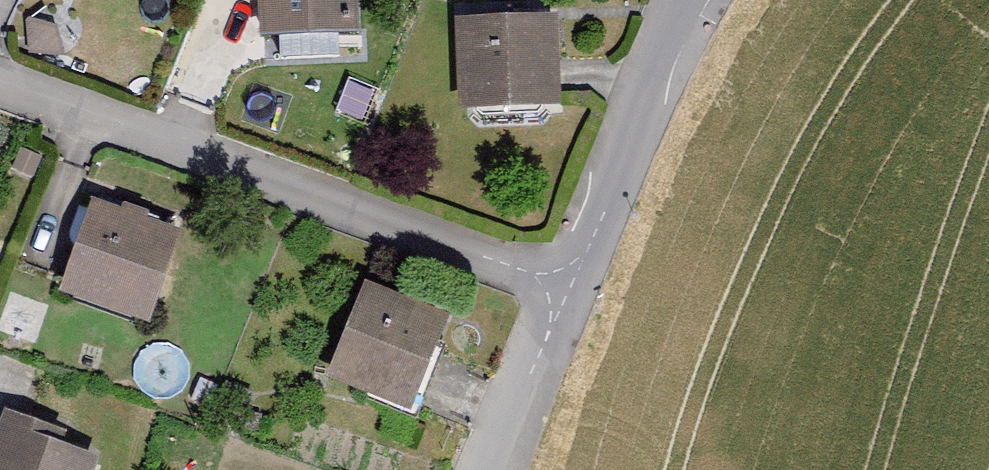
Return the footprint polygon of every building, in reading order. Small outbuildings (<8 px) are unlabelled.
[(261,24),(359,18),(358,0),(260,0),(261,24)] [(561,6),(461,9),(465,96),(565,91),(561,6)] [(190,240),(97,207),(64,300),(156,333),(190,240)] [(372,288),(333,382),(419,418),(458,323),(372,288)] [(0,427),(0,469),(103,469),(106,461),(58,445),(67,434),(5,413),(0,427)]
